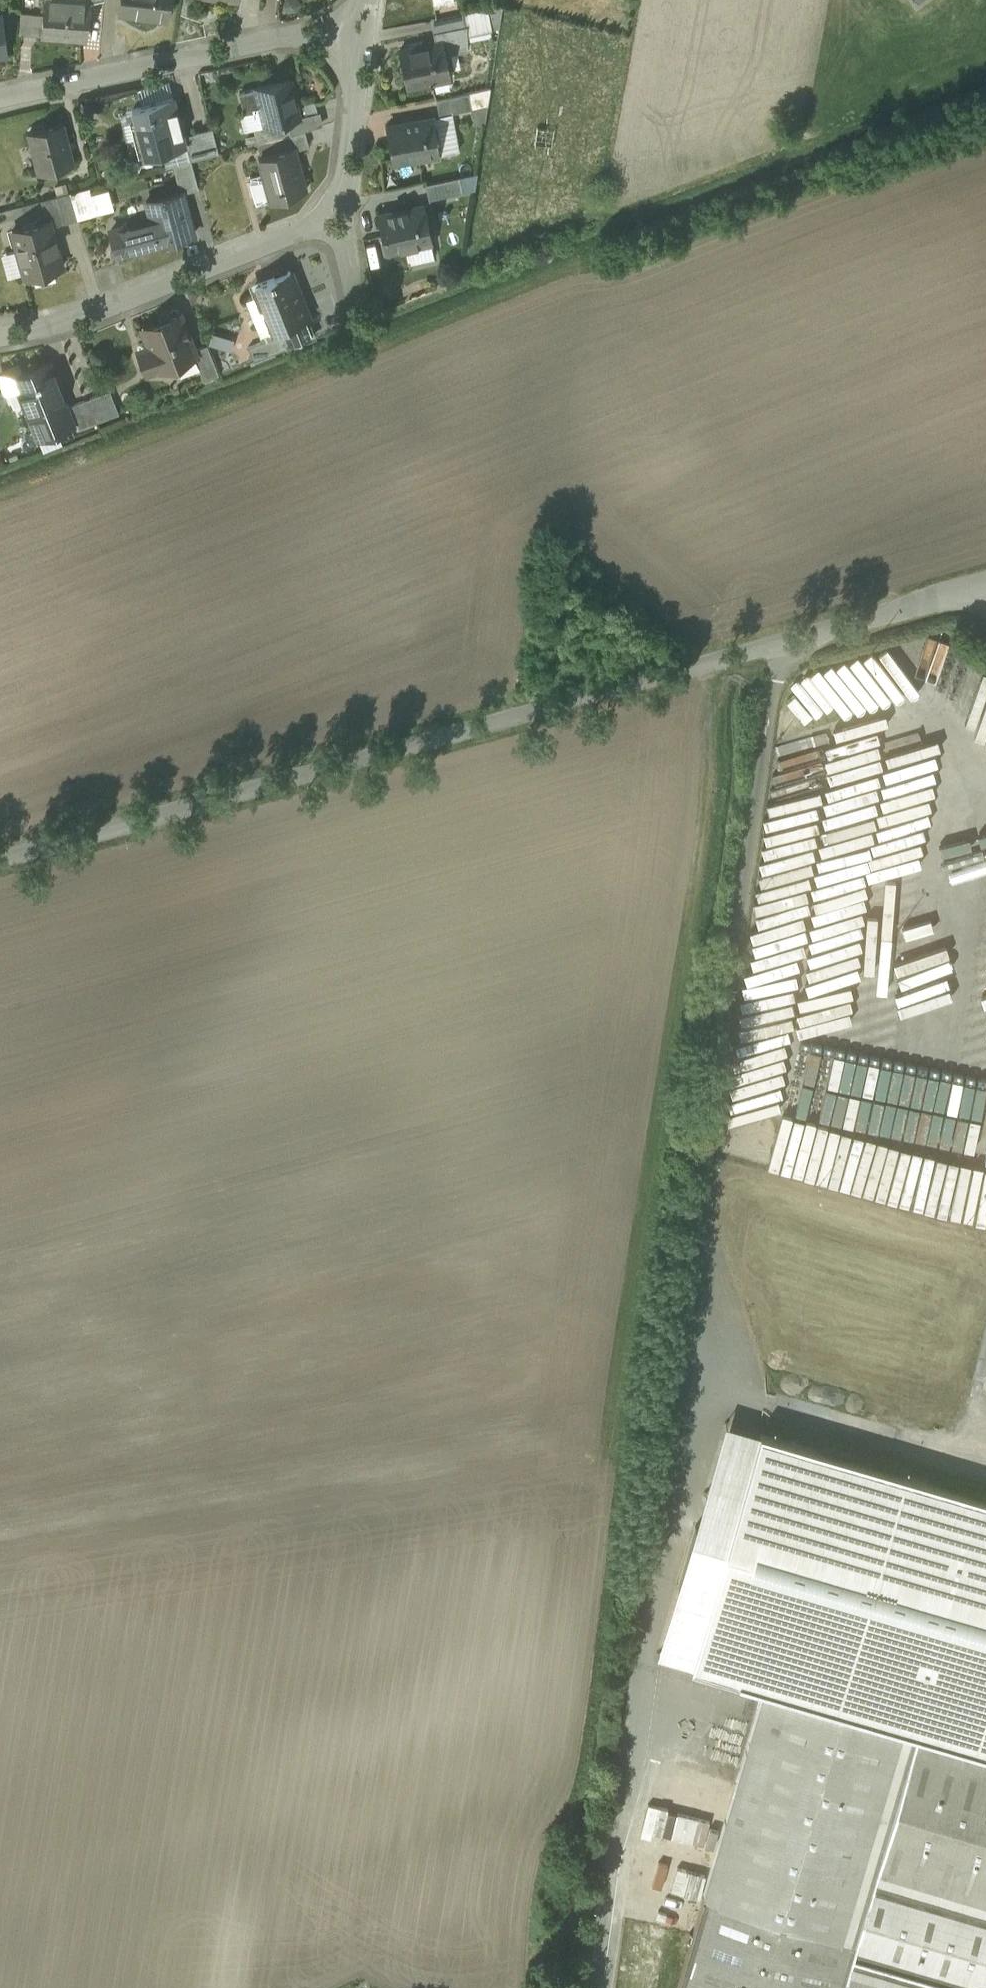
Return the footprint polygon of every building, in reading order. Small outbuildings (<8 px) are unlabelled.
[(43,14),(41,34),(87,38),(90,2),(84,1),(84,0),(44,0),(43,14)] [(119,12),(168,18),(170,0),(120,0),(119,12)] [(486,7),(462,12),(464,25),(488,20),(486,7)] [(20,33),(41,34),(43,14),(20,12),(20,33)] [(462,12),(430,18),(433,32),(464,25),(462,12)] [(464,25),(433,32),(435,41),(442,40),(445,52),(467,48),(466,34),(490,29),(488,20),(464,25)] [(435,41),(399,49),(406,85),(433,79),(432,75),(447,72),(448,76),(450,76),(445,52),(442,40),(435,41)] [(290,78),(255,87),(255,88),(239,92),(244,112),(261,108),(265,124),(264,124),(265,125),(287,120),(300,116),(300,115),(299,115),(289,79),(290,79),(290,78)] [(142,106),(173,98),(169,79),(137,86),(142,106)] [(468,92),(436,99),(439,114),(471,108),(468,92)] [(142,106),(133,108),(145,155),(162,150),(185,144),(183,135),(173,98),(142,106)] [(287,120),(290,134),(323,125),(320,111),(300,116),(287,120)] [(431,117),(387,125),(393,161),(438,153),(437,152),(436,152),(433,137),(435,137),(431,117)] [(265,125),(253,127),(257,142),(290,134),(287,120),(265,125)] [(64,123),(28,132),(38,172),(74,163),(64,123)] [(212,128),(195,132),(201,157),(218,152),(212,128)] [(201,157),(195,132),(183,135),(185,144),(162,150),(166,166),(173,164),(191,160),(201,157)] [(290,134),(257,142),(261,155),(294,146),(290,134)] [(261,155),(258,156),(270,199),(305,189),(294,146),(261,155)] [(191,160),(173,164),(180,192),(180,193),(198,188),(191,160)] [(459,176),(425,183),(428,198),(462,191),(459,176)] [(89,187),(70,192),(78,219),(101,212),(101,211),(97,212),(91,194),(95,193),(95,192),(91,193),(89,187)] [(70,192),(42,199),(48,219),(50,219),(51,226),(78,219),(70,192)] [(180,192),(146,200),(146,202),(147,202),(158,241),(157,241),(158,243),(193,233),(193,232),(192,232),(188,215),(186,216),(180,193),(180,192)] [(422,204),(378,214),(387,251),(431,241),(422,204)] [(48,219),(12,229),(25,276),(62,266),(51,226),(50,219),(48,219)] [(288,273),(275,278),(274,276),(254,284),(258,294),(264,309),(265,308),(274,330),(305,318),(308,316),(300,297),(299,298),(289,274),(291,273),(290,270),(287,271),(288,273)] [(261,335),(273,330),(274,330),(265,308),(264,309),(258,294),(246,299),(261,335)] [(179,313),(143,327),(149,345),(145,347),(142,353),(147,365),(153,368),(157,366),(158,367),(194,354),(195,353),(193,349),(179,313)] [(274,330),(273,330),(275,335),(278,334),(283,348),(312,336),(305,318),(274,330)] [(275,335),(248,345),(253,359),(283,348),(278,334),(275,335)] [(207,344),(193,349),(195,353),(194,354),(204,379),(218,373),(207,344)] [(32,400),(24,403),(39,437),(57,430),(73,424),(66,406),(49,363),(22,374),(32,400)] [(24,403),(32,400),(22,374),(19,366),(0,374),(13,407),(24,403)] [(101,393),(87,398),(96,421),(110,416),(101,393)] [(87,398),(66,406),(73,424),(77,422),(80,428),(96,421),(87,398)] [(57,430),(39,437),(43,449),(62,442),(57,430)] [(844,656),(820,671),(850,717),(874,702),(844,656)] [(760,1429),(690,1664),(765,1686),(917,1731),(985,1751),(985,1496),(760,1429)] [(917,1731),(765,1686),(704,1898),(856,1943),(874,1886),(872,1885),(917,1731)] [(917,1731),(872,1885),(874,1886),(945,1907),(985,1919),(985,1751),(917,1731)] [(874,1886),(856,1943),(853,1957),(958,1987),(985,1987),(985,1945),(937,1931),(945,1907),(874,1886)] [(704,1898),(678,1987),(844,1987),(853,1957),(856,1943),(704,1898)] [(945,1907),(937,1931),(985,1945),(985,1919),(945,1907)] [(853,1957),(844,1987),(958,1987),(853,1957)]
